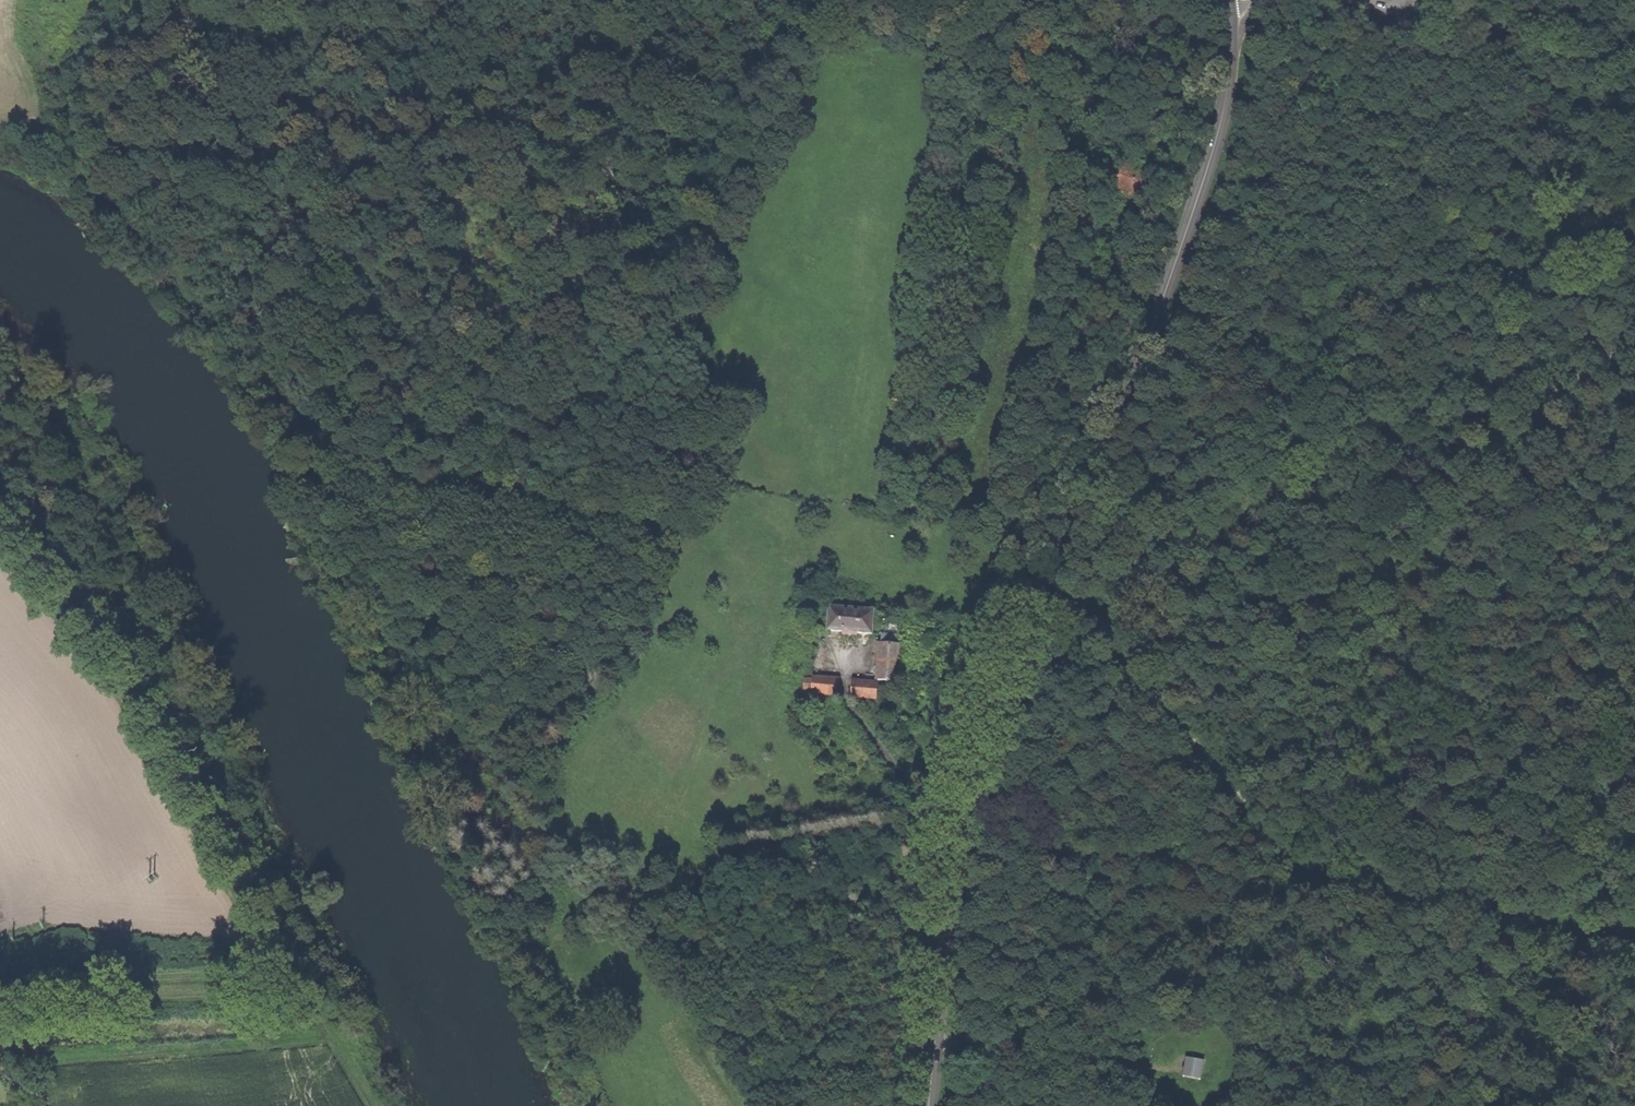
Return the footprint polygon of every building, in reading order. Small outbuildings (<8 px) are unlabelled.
[(1163,153),(1166,145),(1136,135),(1134,140),(1148,144),(1146,148),(1163,153)] [(1127,154),(1132,142),(1125,139),(1120,151),(1127,154)] [(1150,186),(1155,173),(1124,161),(1113,189),(1143,202),(1150,186)] [(845,629),(869,631),(872,609),(829,605),(826,628),(845,629)] [(881,633),(878,678),(896,680),(899,634),(881,633)] [(835,693),(837,679),(811,677),(810,691),(835,693)] [(851,693),(875,695),(876,682),(852,680),(851,693)] [(1204,1059),(1186,1056),(1182,1074),(1201,1077),(1204,1059)]
